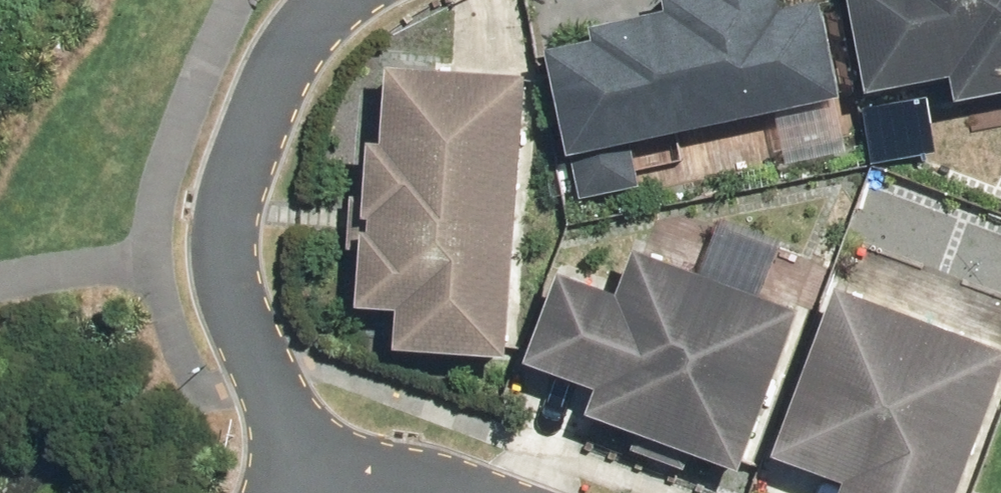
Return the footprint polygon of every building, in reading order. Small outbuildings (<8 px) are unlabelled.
[(580,199),(646,185),(636,141),(849,96),(829,0),(816,0),(791,5),(790,0),(672,0),(673,8),(596,24),(599,38),(554,47),(576,152),(570,153),(580,199)] [(1000,94),(1000,0),(855,0),(875,92),(960,74),(965,101),(1000,94)] [(402,348),(515,356),(535,75),(394,65),(389,141),(377,140),(372,196),(357,195),(353,248),(369,249),(365,305),(405,308),(402,348)] [(594,411),(749,469),(809,309),(642,247),(626,291),(565,269),(531,360),(603,387),(594,411)] [(1000,395),(1000,344),(843,285),(780,454),(853,481),(848,492),(965,492),(1000,395)]
